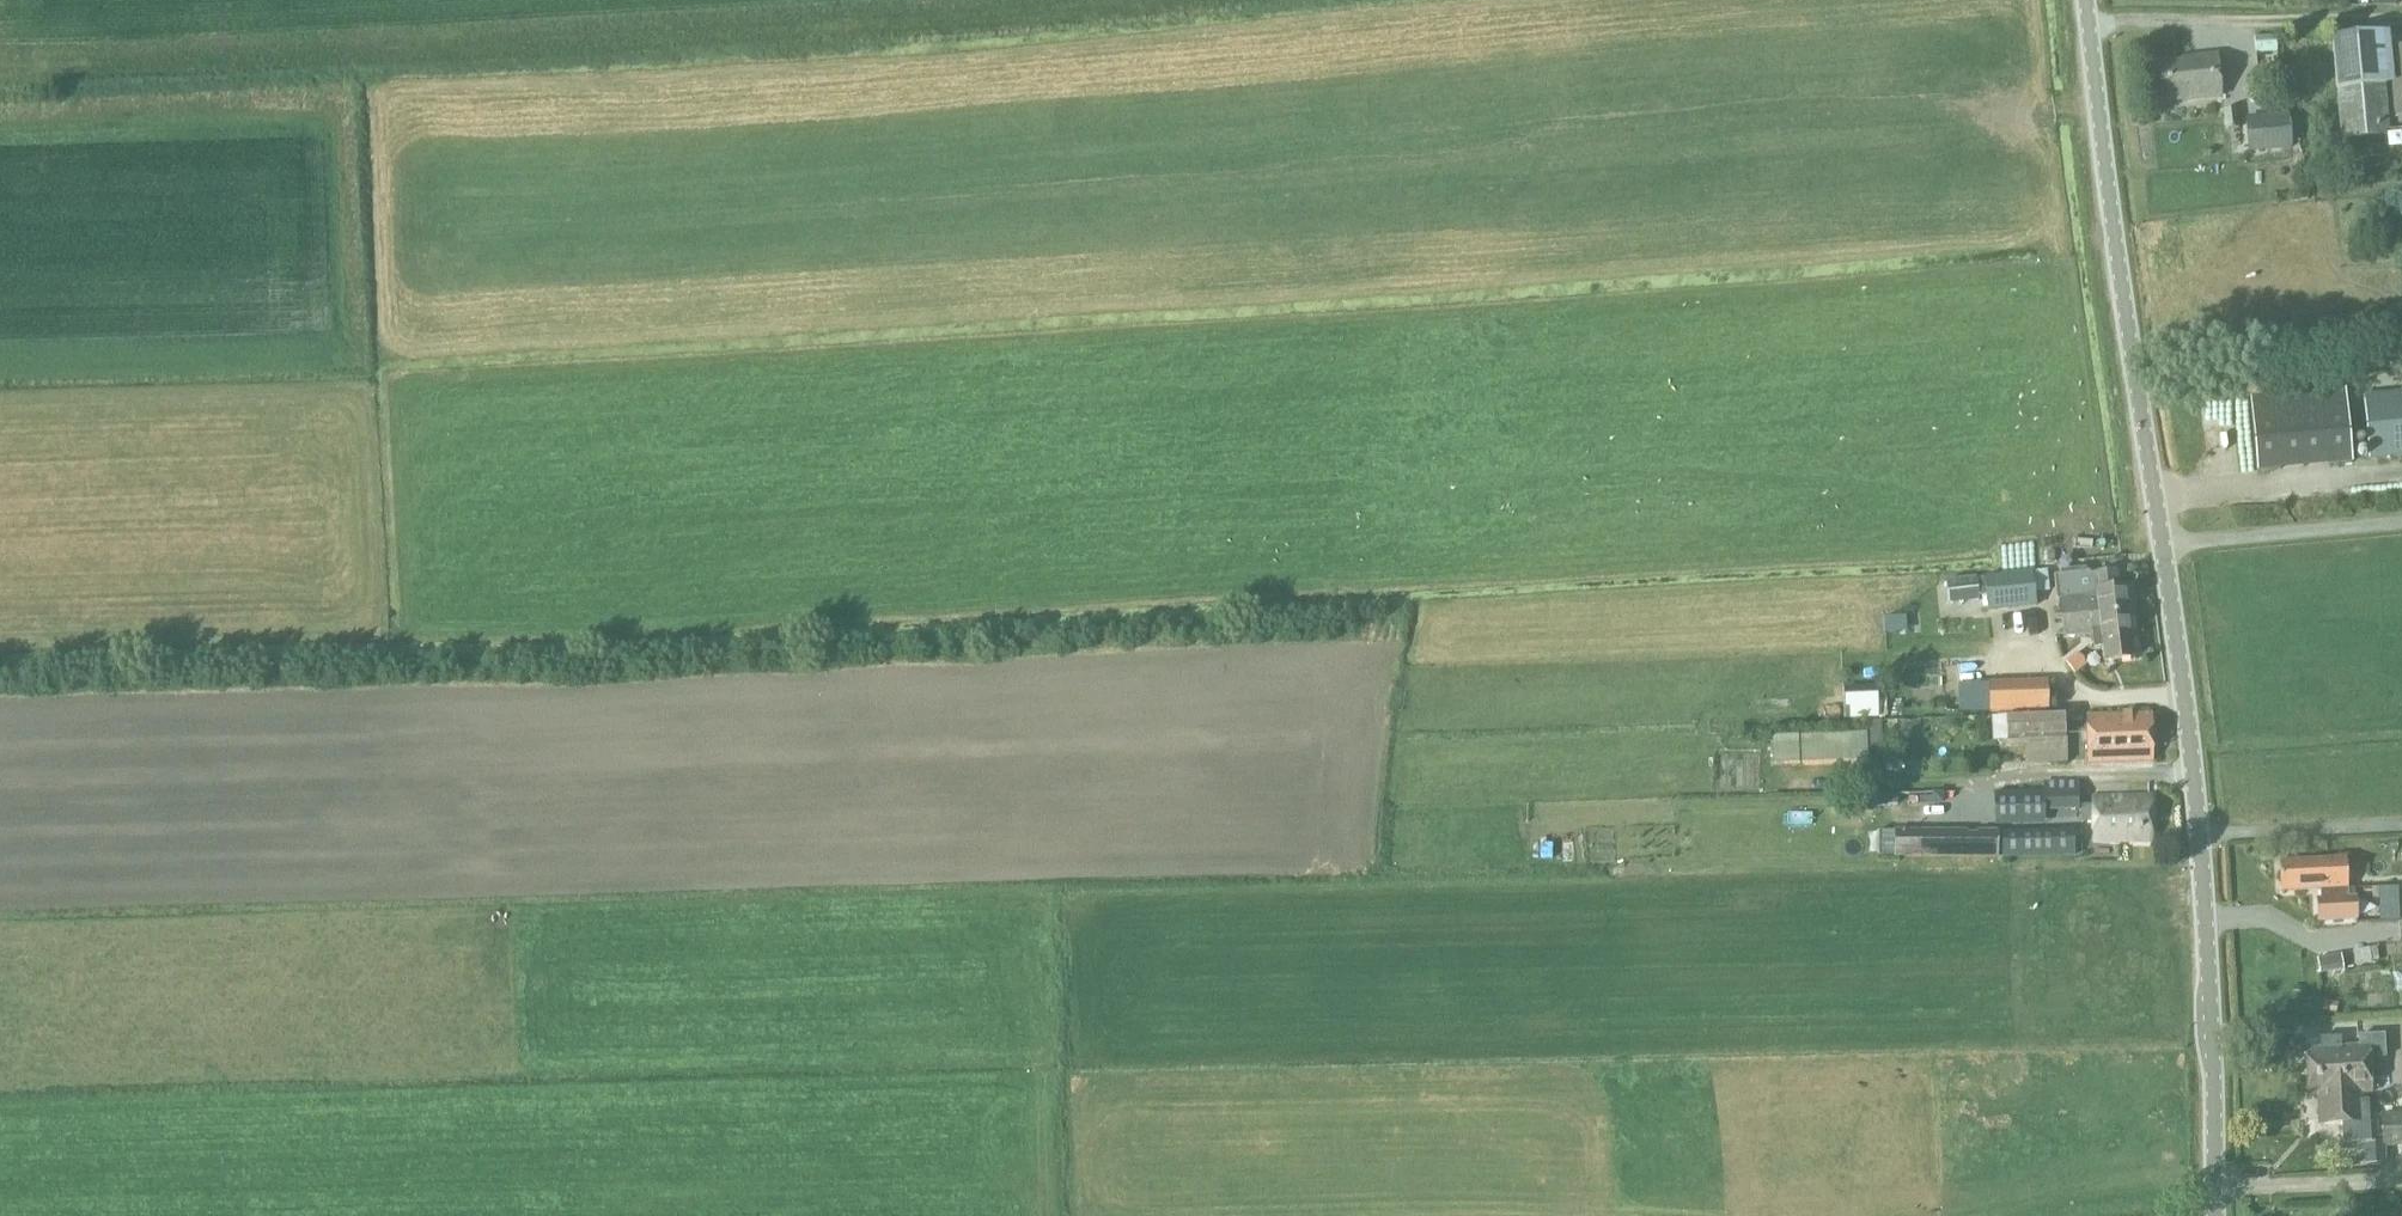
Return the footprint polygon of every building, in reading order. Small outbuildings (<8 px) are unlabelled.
[(2277,37),(2265,38),(2254,40),(2255,54),(2279,51),(2277,37)] [(2392,50),(2395,87),(2392,87),(2395,117),(2397,117),(2399,131),(2388,132),(2385,134),(2387,155),(2401,154),(2401,49),(2392,50)] [(2155,65),(2159,101),(2176,99),(2176,103),(2222,98),(2217,55),(2181,59),(2181,62),(2155,65)] [(2379,87),(2329,92),(2334,141),(2383,137),(2379,87)] [(2240,128),(2238,109),(2224,110),(2226,129),(2240,128)] [(2249,153),(2293,148),(2289,113),(2245,118),(2249,153)] [(2346,391),(2251,399),(2258,472),(2353,463),(2346,391)] [(2365,397),(2370,458),(2401,455),(2401,394),(2365,397)] [(2004,557),(2034,556),(2034,537),(2003,538),(2004,557)] [(1989,612),(2038,606),(2036,594),(2051,592),(2048,571),(2034,572),(2034,571),(1985,577),(1989,612)] [(2062,618),(2130,611),(2127,587),(2119,588),(2117,571),(2090,574),(2090,572),(2054,576),(2057,601),(2060,600),(2062,618)] [(1950,605),(1981,601),(1977,577),(1946,581),(1950,605)] [(2130,611),(2062,618),(2062,619),(2065,638),(2093,634),(2094,647),(2103,646),(2105,662),(2136,658),(2130,611)] [(2066,662),(2075,673),(2086,664),(2077,653),(2066,662)] [(1965,685),(1966,714),(2049,709),(2047,680),(1965,685)] [(1845,718),(1880,716),(1878,694),(1844,696),(1845,718)] [(2123,713),(2123,715),(2087,716),(2088,763),(2152,762),(2151,714),(2131,715),(2131,712),(2123,713)] [(2008,742),(2066,739),(2065,714),(2006,717),(2008,742)] [(1776,746),(1777,774),(1870,769),(1868,741),(1776,746)] [(2045,790),(1991,792),(1993,825),(2046,823),(2046,812),(2080,811),(2079,782),(2044,783),(2045,790)] [(1948,791),(1948,815),(1987,813),(1986,790),(1948,791)] [(1932,803),(1944,802),(1944,791),(1932,791),(1932,803)] [(2094,842),(2152,842),(2152,797),(2094,798),(2094,842)] [(2074,856),(2073,829),(2004,832),(2006,859),(2074,856)] [(1921,858),(1972,858),(1972,830),(1895,830),(1895,856),(1921,856),(1921,858)] [(2346,898),(2345,888),(2347,888),(2346,858),(2279,862),(2281,892),(2321,889),(2321,899),(2317,899),(2318,921),(2356,919),(2355,897),(2346,898)] [(2398,921),(2398,887),(2379,887),(2379,921),(2398,921)] [(2344,1095),(2362,1094),(2372,1093),(2369,1046),(2305,1050),(2307,1078),(2330,1077),(2330,1082),(2342,1081),(2344,1095)] [(2364,1122),(2362,1094),(2344,1095),(2342,1081),(2330,1082),(2330,1077),(2307,1078),(2308,1097),(2318,1097),(2319,1125),(2364,1122)] [(2381,1116),(2383,1147),(2401,1146),(2401,1115),(2381,1116)]
